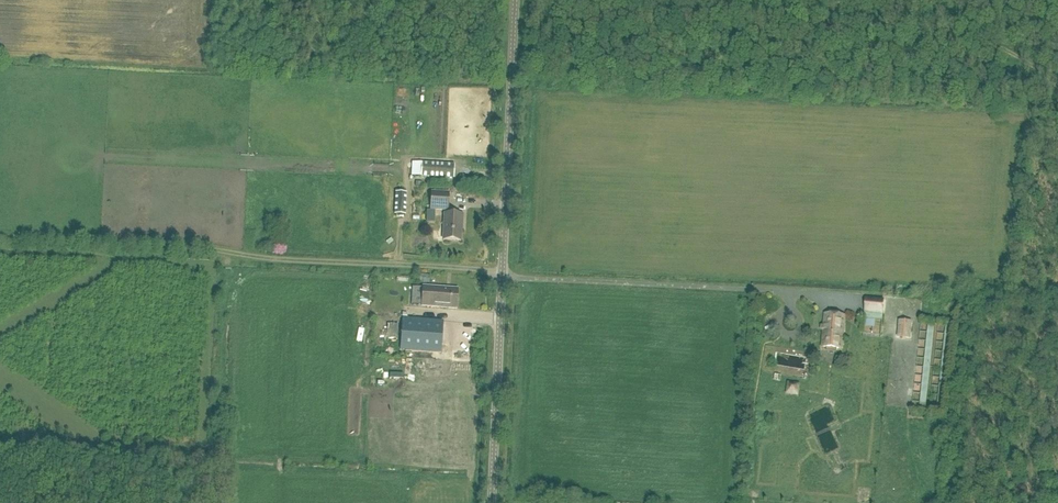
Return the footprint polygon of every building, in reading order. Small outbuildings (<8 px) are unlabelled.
[(422,163),(421,176),(454,178),(455,165),(422,163)] [(448,212),(449,193),(431,192),(430,211),(448,212)] [(406,215),(407,193),(395,193),(395,215),(406,215)] [(460,241),(461,230),(462,230),(462,215),(444,214),(443,241),(460,241)] [(430,284),(430,276),(420,276),(419,284),(430,284)] [(421,307),(457,309),(458,289),(422,287),(421,307)] [(864,313),(883,315),(884,300),(865,298),(864,313)] [(841,350),(845,316),(825,314),(822,348),(841,350)] [(441,354),(444,321),(402,318),(400,351),(441,354)] [(896,338),(910,339),(912,322),(898,321),(896,338)] [(935,326),(928,325),(919,411),(925,412),(935,326)] [(946,327),(936,413),(943,414),(952,328),(946,327)] [(798,397),(800,384),(787,382),(785,395),(798,397)] [(840,427),(834,430),(837,436),(843,433),(840,427)]
